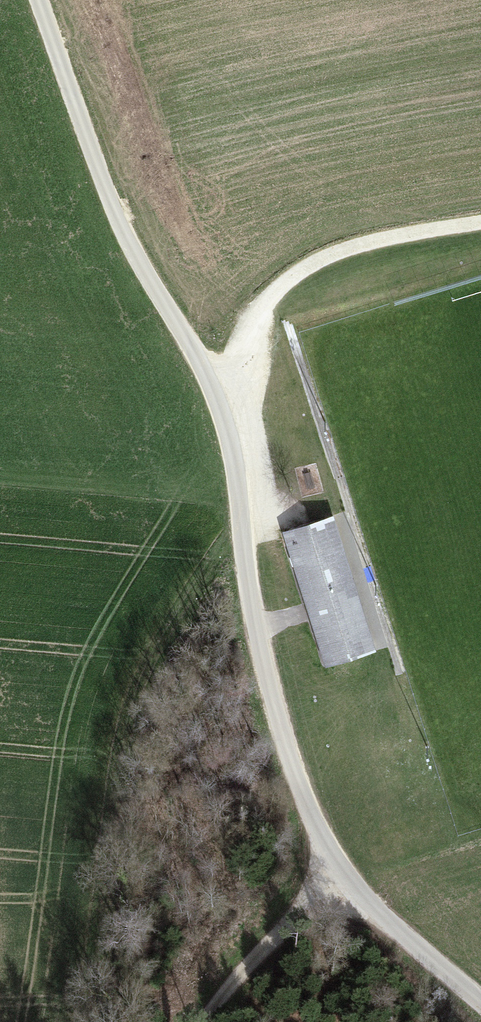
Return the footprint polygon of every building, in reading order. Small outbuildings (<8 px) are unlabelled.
[(280,531),(326,673),(383,654),(337,513),(280,531)]
